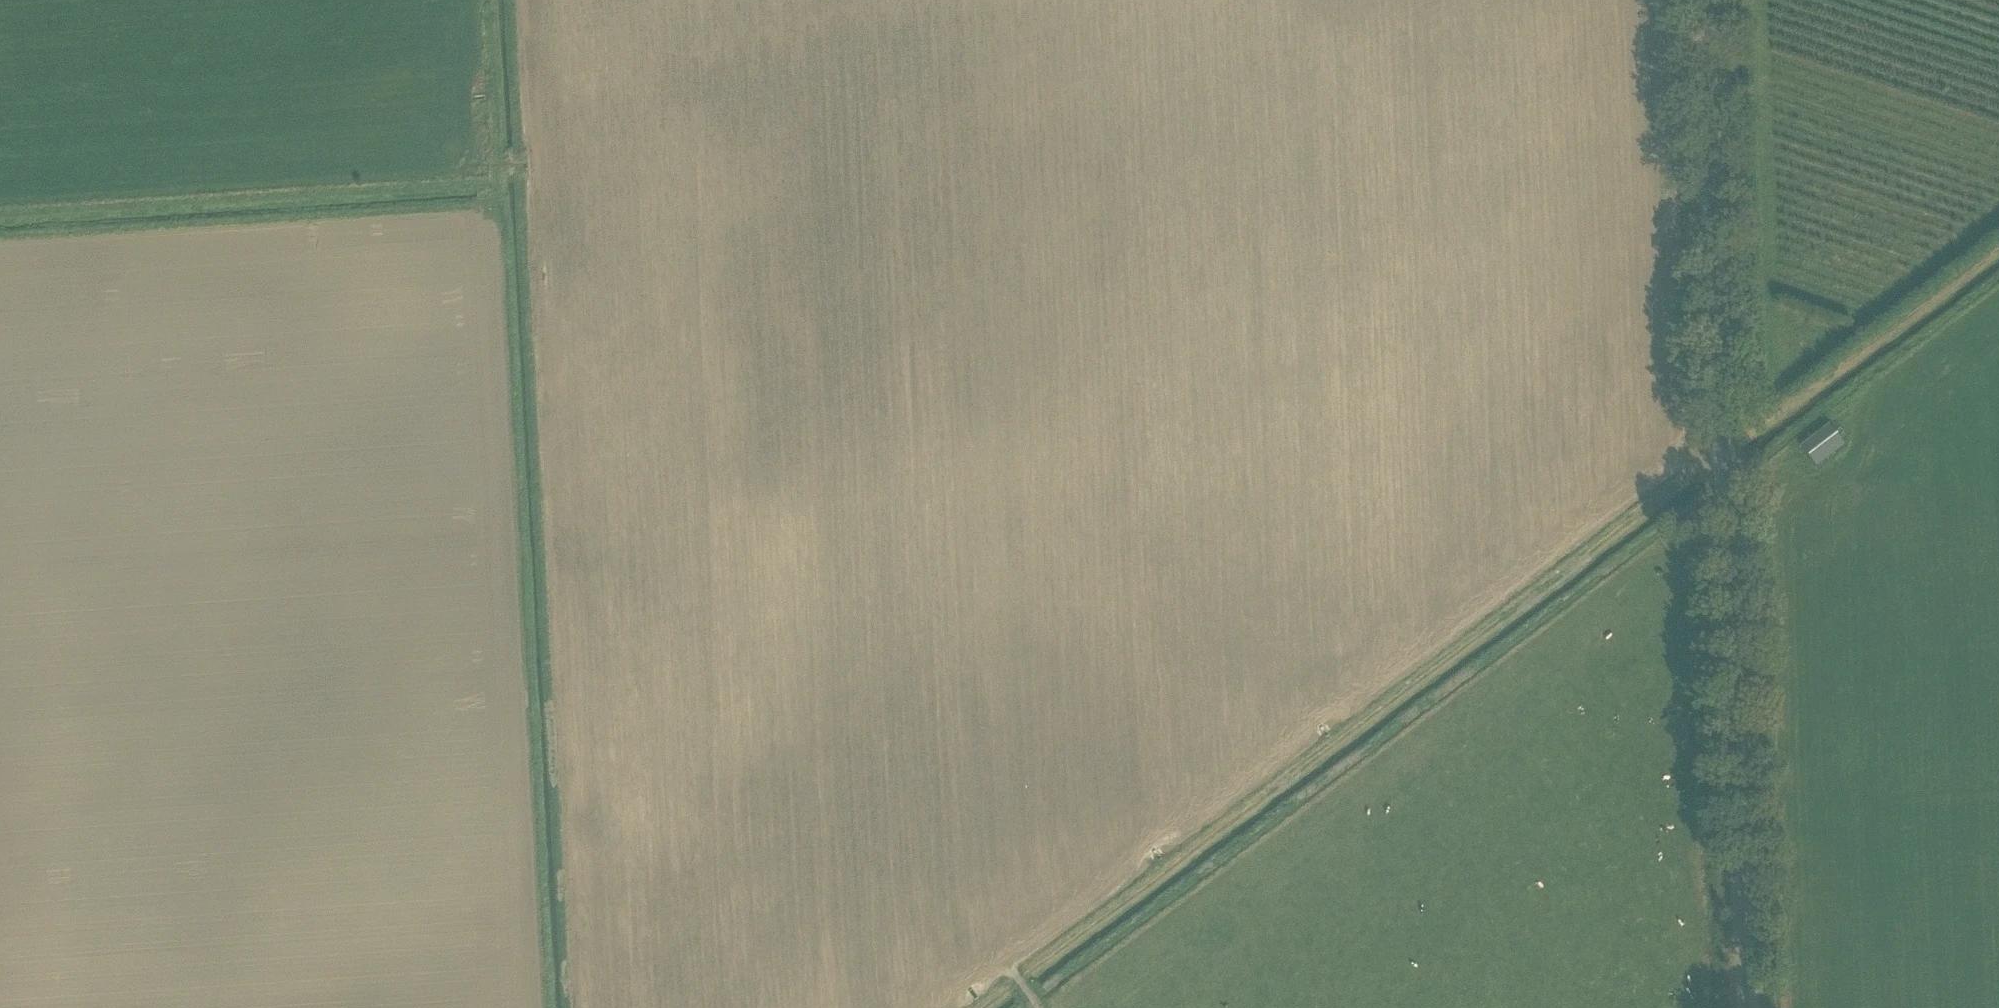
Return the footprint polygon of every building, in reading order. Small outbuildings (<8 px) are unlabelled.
[(1829,426),(1801,447),(1816,468),(1845,446),(1829,426)]
